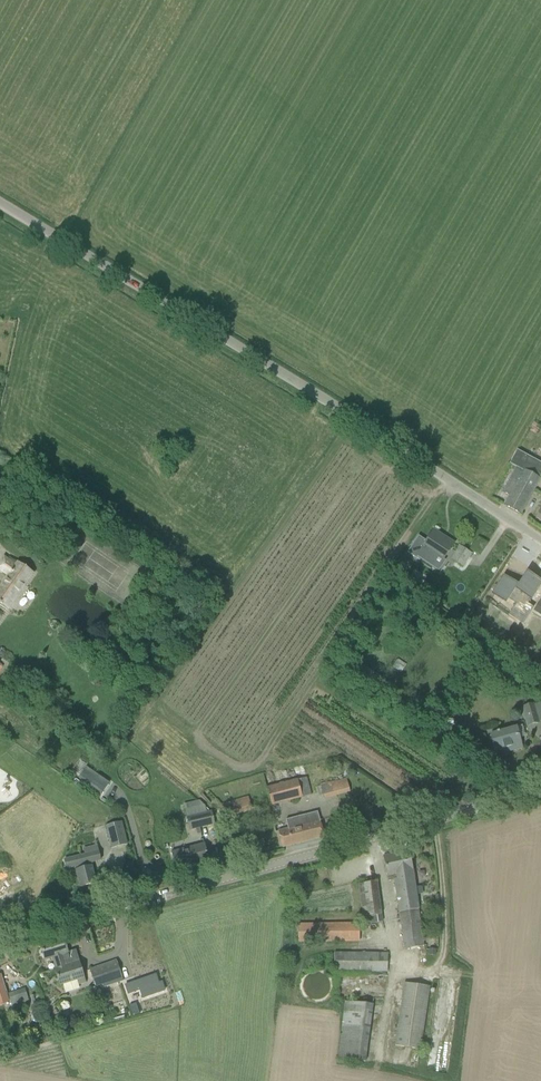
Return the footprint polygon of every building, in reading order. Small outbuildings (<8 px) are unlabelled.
[(533,491),(540,476),(540,465),(516,451),(509,464),(516,467),(523,471),(517,483),(533,491)] [(520,513),(533,491),(517,483),(523,471),(516,467),(503,491),(510,495),(505,505),(520,513)] [(426,542),(419,537),(408,553),(416,559),(424,547),(443,560),(454,544),(433,530),(426,542)] [(459,545),(450,559),(463,567),(472,553),(459,545)] [(18,564),(16,567),(4,558),(0,564),(0,569),(9,576),(0,589),(0,603),(7,608),(32,573),(18,564)] [(518,587),(504,578),(492,595),(505,603),(508,599),(516,605),(512,611),(519,616),(516,619),(522,623),(532,608),(527,605),(530,601),(540,583),(526,574),(518,587)] [(393,667),(401,673),(406,665),(398,659),(393,667)] [(538,721),(534,704),(523,707),(527,724),(538,721)] [(490,735),(495,752),(512,747),(513,751),(522,748),(516,727),(490,735)] [(87,770),(80,781),(102,797),(110,786),(87,770)] [(267,788),(272,805),(311,795),(306,778),(298,780),(267,788)] [(325,782),(320,784),(324,799),(350,792),(346,778),(325,784),(325,782)] [(248,796),(219,805),(223,818),(252,810),(248,796)] [(211,812),(202,814),(200,806),(185,810),(190,830),(214,824),(211,812)] [(278,831),(282,847),(324,837),(318,812),(286,820),(288,829),(278,831)] [(127,845),(122,822),(105,825),(111,849),(127,845)] [(176,870),(209,861),(204,844),(172,853),(176,870)] [(74,871),(76,870),(81,887),(95,884),(91,867),(93,866),(92,863),(101,861),(97,845),(83,849),(84,854),(63,860),(66,870),(74,868),(74,871)] [(405,949),(424,946),(413,870),(409,851),(383,857),(387,876),(389,881),(394,880),(405,949)] [(365,924),(378,923),(382,922),(381,915),(377,882),(359,884),(365,924)] [(298,941),(359,941),(359,924),(298,925),(298,941)] [(58,968),(67,966),(63,955),(69,953),(68,952),(64,937),(40,944),(45,960),(54,957),(58,968)] [(63,955),(67,966),(58,968),(55,969),(60,985),(77,980),(78,985),(86,983),(79,962),(76,950),(68,952),(69,953),(63,955)] [(387,972),(388,954),(334,953),(334,971),(387,972)] [(90,970),(93,981),(97,990),(124,981),(117,960),(90,970)] [(332,993),(333,986),(332,980),(328,974),(322,970),(315,969),(309,971),(304,975),(302,978),(300,983),(300,990),(303,996),(308,1001),(315,1003),(322,1002),(327,1000),(329,998),(332,993)] [(146,974),(124,982),(127,990),(131,989),(134,997),(164,986),(161,978),(149,982),(146,974)] [(9,1002),(0,975),(0,1005),(9,1002)] [(421,1050),(430,987),(404,983),(395,1046),(421,1050)] [(25,989),(8,995),(11,1005),(28,1000),(25,989)] [(365,1062),(372,1005),(346,1002),(339,1059),(365,1062)] [(136,1003),(129,1006),(133,1016),(140,1014),(136,1003)]
